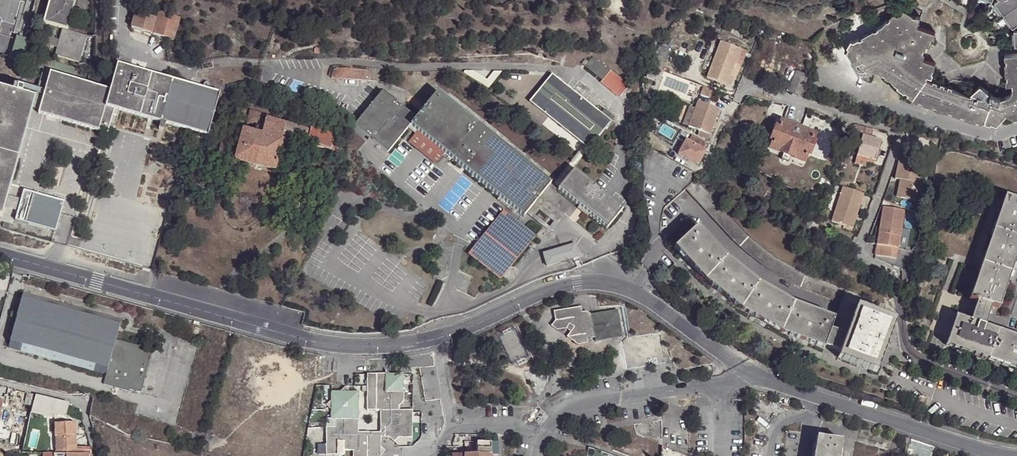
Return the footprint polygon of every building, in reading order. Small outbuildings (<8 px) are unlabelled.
[(63,30),(66,31),(75,0),(50,0),(43,25),(49,26),(56,28),(63,30)] [(1016,3),(1016,0),(996,0),(995,0),(1004,12),(1016,3)] [(1004,12),(1014,26),(1016,23),(1016,3),(1004,12)] [(924,48),(927,45),(931,41),(932,42),(935,39),(932,38),(935,32),(918,26),(921,17),(920,17),(917,16),(916,17),(912,16),(913,14),(903,9),(899,15),(894,13),(891,18),(890,17),(888,20),(888,21),(883,25),(879,28),(878,28),(875,31),(874,30),(864,37),(862,36),(860,40),(859,39),(854,41),(852,40),(848,47),(849,48),(847,51),(853,61),(852,62),(859,72),(859,73),(863,75),(863,73),(871,78),(872,70),(878,71),(883,73),(882,74),(885,77),(886,75),(891,79),(895,83),(899,86),(898,87),(905,92),(906,91),(909,93),(908,95),(913,98),(914,100),(918,102),(919,101),(923,102),(923,103),(933,107),(937,108),(948,112),(949,111),(953,112),(961,115),(961,116),(965,118),(965,116),(976,122),(980,123),(980,122),(986,121),(985,122),(991,124),(991,123),(997,125),(1008,114),(1016,113),(1016,53),(1005,54),(1006,58),(1007,58),(1007,63),(1006,63),(1006,75),(1007,79),(1008,79),(1007,84),(1013,84),(1013,90),(1011,95),(1001,98),(994,95),(991,93),(981,85),(971,96),(953,87),(952,89),(948,88),(949,86),(945,84),(945,86),(941,85),(942,83),(937,82),(937,84),(933,83),(927,78),(928,76),(934,80),(934,79),(933,73),(932,73),(935,69),(935,63),(926,60),(924,59),(923,52),(924,53),(926,49),(924,48)] [(134,13),(129,28),(166,39),(171,41),(177,19),(156,13),(155,19),(134,13)] [(41,57),(48,58),(56,28),(49,26),(41,57)] [(66,31),(63,30),(55,56),(79,62),(87,36),(66,31)] [(10,61),(22,65),(26,53),(29,41),(17,37),(10,61)] [(737,63),(742,49),(720,41),(707,77),(732,86),(735,79),(731,78),(737,63)] [(661,47),(654,57),(665,63),(671,51),(661,47)] [(785,50),(778,48),(771,62),(777,66),(785,50)] [(748,52),(742,49),(737,63),(743,65),(748,52)] [(22,65),(42,70),(50,71),(53,60),(48,58),(41,57),(26,53),(22,65)] [(665,63),(654,57),(651,67),(662,71),(665,63)] [(777,66),(771,62),(769,61),(763,73),(770,78),(777,66)] [(610,77),(593,63),(586,71),(603,86),(610,77)] [(118,64),(111,91),(106,108),(114,109),(207,136),(220,92),(118,64)] [(782,68),(777,66),(770,78),(776,80),(782,68)] [(366,71),(333,69),(332,78),(365,81),(366,71)] [(42,70),(35,98),(33,105),(40,106),(50,71),(42,70)] [(473,70),(465,70),(464,72),(488,86),(501,70),(494,70),(487,79),(473,70)] [(781,87),(788,91),(796,73),(788,70),(781,87)] [(50,71),(40,106),(39,115),(107,133),(114,109),(106,108),(111,91),(50,71)] [(788,91),(800,97),(804,86),(808,78),(796,73),(788,91)] [(528,103),(588,150),(613,117),(603,109),(600,113),(551,74),(528,103)] [(628,92),(610,77),(603,86),(601,87),(620,103),(628,92)] [(804,86),(800,97),(807,99),(811,88),(804,86)] [(719,93),(703,87),(701,95),(716,100),(719,93)] [(35,98),(0,88),(0,216),(2,217),(33,105),(35,98)] [(415,119),(410,125),(418,131),(445,153),(523,217),(528,211),(546,189),(551,183),(437,91),(415,119)] [(387,154),(410,125),(415,119),(381,92),(353,127),(387,154)] [(695,108),(688,127),(700,131),(711,135),(721,110),(698,101),(695,108)] [(297,110),(272,102),(271,106),(273,108),(275,109),(296,115),(297,110)] [(682,125),(688,127),(695,108),(690,105),(682,125)] [(255,128),(253,134),(280,141),(281,137),(303,143),(306,131),(301,129),(294,127),(281,123),(266,119),(267,116),(250,111),(246,122),(262,127),(261,130),(255,128)] [(546,125),(579,152),(582,148),(549,122),(546,125)] [(814,135),(801,129),(795,127),(781,122),(778,130),(775,130),(772,140),(774,141),(771,149),(783,155),(790,157),(803,162),(807,154),(809,155),(813,144),(811,143),(814,135)] [(869,159),(877,161),(883,140),(873,137),(875,130),(854,123),(852,130),(864,134),(858,156),(869,159)] [(306,144),(338,153),(342,137),(342,135),(341,134),(312,125),(306,144)] [(280,141),(253,134),(243,131),(234,162),(274,172),(282,142),(280,141)] [(445,153),(418,131),(410,142),(437,163),(445,153)] [(711,135),(700,131),(698,136),(709,140),(711,135)] [(224,136),(218,157),(229,160),(235,139),(224,136)] [(704,150),(686,140),(678,153),(696,164),(704,150)] [(582,148),(579,152),(548,190),(552,193),(586,150),(583,148),(582,148)] [(929,154),(912,150),(910,158),(927,161),(929,154)] [(788,163),(790,157),(783,155),(781,160),(788,163)] [(867,167),(868,162),(869,159),(858,156),(855,163),(867,167)] [(896,178),(902,179),(907,180),(904,197),(919,200),(926,165),(901,159),(896,178)] [(751,176),(755,168),(744,161),(739,169),(751,176)] [(622,209),(574,170),(558,189),(607,229),(622,209)] [(855,307),(856,306),(860,295),(802,273),(778,260),(749,240),(694,179),(684,188),(740,249),(768,270),(800,288),(840,302),(855,307)] [(907,180),(902,179),(898,196),(904,197),(907,180)] [(866,194),(845,187),(833,221),(854,228),(866,194)] [(552,193),(548,190),(546,189),(528,211),(548,227),(566,205),(552,193)] [(66,202),(27,192),(19,221),(58,233),(66,202)] [(1005,196),(1000,210),(1008,212),(1013,199),(1005,196)] [(1000,210),(986,251),(993,254),(984,280),(976,277),(969,299),(977,302),(990,307),(998,309),(1005,288),(998,285),(1007,259),(1015,262),(1016,255),(1016,200),(1013,199),(1008,212),(1000,210)] [(900,247),(902,235),(906,210),(885,206),(877,255),(899,258),(900,247)] [(468,254),(500,280),(536,236),(504,210),(468,254)] [(673,249),(704,282),(726,258),(697,226),(673,249)] [(911,236),(902,235),(900,247),(909,248),(911,236)] [(574,245),(569,246),(573,259),(578,257),(574,245)] [(569,246),(543,254),(547,266),(573,259),(569,246)] [(993,254),(986,251),(976,277),(984,280),(993,254)] [(726,258),(704,282),(739,311),(757,283),(726,258)] [(1005,288),(1015,262),(1007,259),(998,285),(1005,288)] [(757,283),(739,311),(779,333),(793,304),(757,283)] [(106,374),(114,340),(120,321),(23,294),(7,346),(106,374)] [(854,312),(855,307),(840,302),(834,318),(841,321),(849,323),(854,312)] [(984,326),(990,307),(977,302),(970,321),(984,326)] [(830,329),(834,318),(793,304),(779,333),(822,350),(823,347),(830,329)] [(885,347),(895,321),(862,308),(860,314),(854,312),(849,323),(845,335),(839,352),(845,354),(843,361),(857,366),(861,352),(868,355),(873,342),(885,347)] [(573,329),(570,334),(566,339),(577,346),(587,344),(586,340),(594,339),(595,343),(622,338),(618,311),(590,316),(590,318),(582,320),(581,313),(580,309),(553,313),(554,321),(550,327),(557,332),(565,330),(568,325),(573,329)] [(984,326),(970,321),(956,317),(949,336),(964,342),(964,340),(971,342),(967,353),(1016,371),(1016,338),(984,326)] [(841,321),(834,318),(830,329),(838,332),(841,321)] [(849,323),(841,321),(838,332),(845,335),(849,323)] [(830,329),(823,347),(838,352),(839,352),(845,335),(838,332),(830,329)] [(945,345),(967,353),(971,342),(964,340),(964,342),(949,336),(945,345)] [(139,347),(114,340),(106,374),(103,386),(126,392),(127,390),(139,393),(150,353),(139,350),(139,347)] [(875,373),(885,347),(873,342),(868,355),(861,352),(857,366),(875,373)] [(839,352),(838,352),(836,358),(843,361),(845,354),(839,352)] [(403,401),(404,375),(366,374),(366,411),(380,411),(384,411),(384,414),(384,428),(388,429),(388,439),(392,443),(398,439),(411,439),(412,411),(397,411),(397,408),(403,401)] [(0,386),(0,416),(3,402),(5,396),(7,396),(9,389),(0,386)] [(353,437),(353,420),(358,420),(358,392),(349,392),(344,388),(340,392),(330,393),(330,401),(325,406),(330,411),(330,420),(335,420),(335,428),(325,428),(325,455),(344,455),(344,451),(352,452),(352,455),(380,455),(380,439),(381,439),(381,437),(353,437)] [(26,392),(12,390),(8,403),(22,406),(24,401),(26,392)] [(26,392),(24,401),(32,404),(35,395),(26,392)] [(52,399),(36,395),(36,397),(34,406),(50,410),(52,399)] [(927,398),(919,395),(916,404),(924,407),(927,398)] [(69,403),(52,399),(50,410),(50,412),(66,415),(67,415),(69,403)] [(3,402),(0,416),(0,422),(3,423),(8,403),(3,402)] [(528,416),(539,425),(546,415),(536,406),(528,416)] [(380,411),(379,433),(358,433),(358,420),(353,420),(353,437),(381,437),(381,439),(388,439),(388,429),(384,428),(384,414),(384,411),(380,411)] [(68,453),(80,454),(79,447),(77,448),(75,423),(54,424),(55,436),(56,450),(68,450),(68,453)] [(813,455),(838,455),(840,441),(815,438),(813,455)] [(490,454),(497,454),(498,441),(476,441),(476,453),(452,452),(452,455),(490,455),(490,454)]
